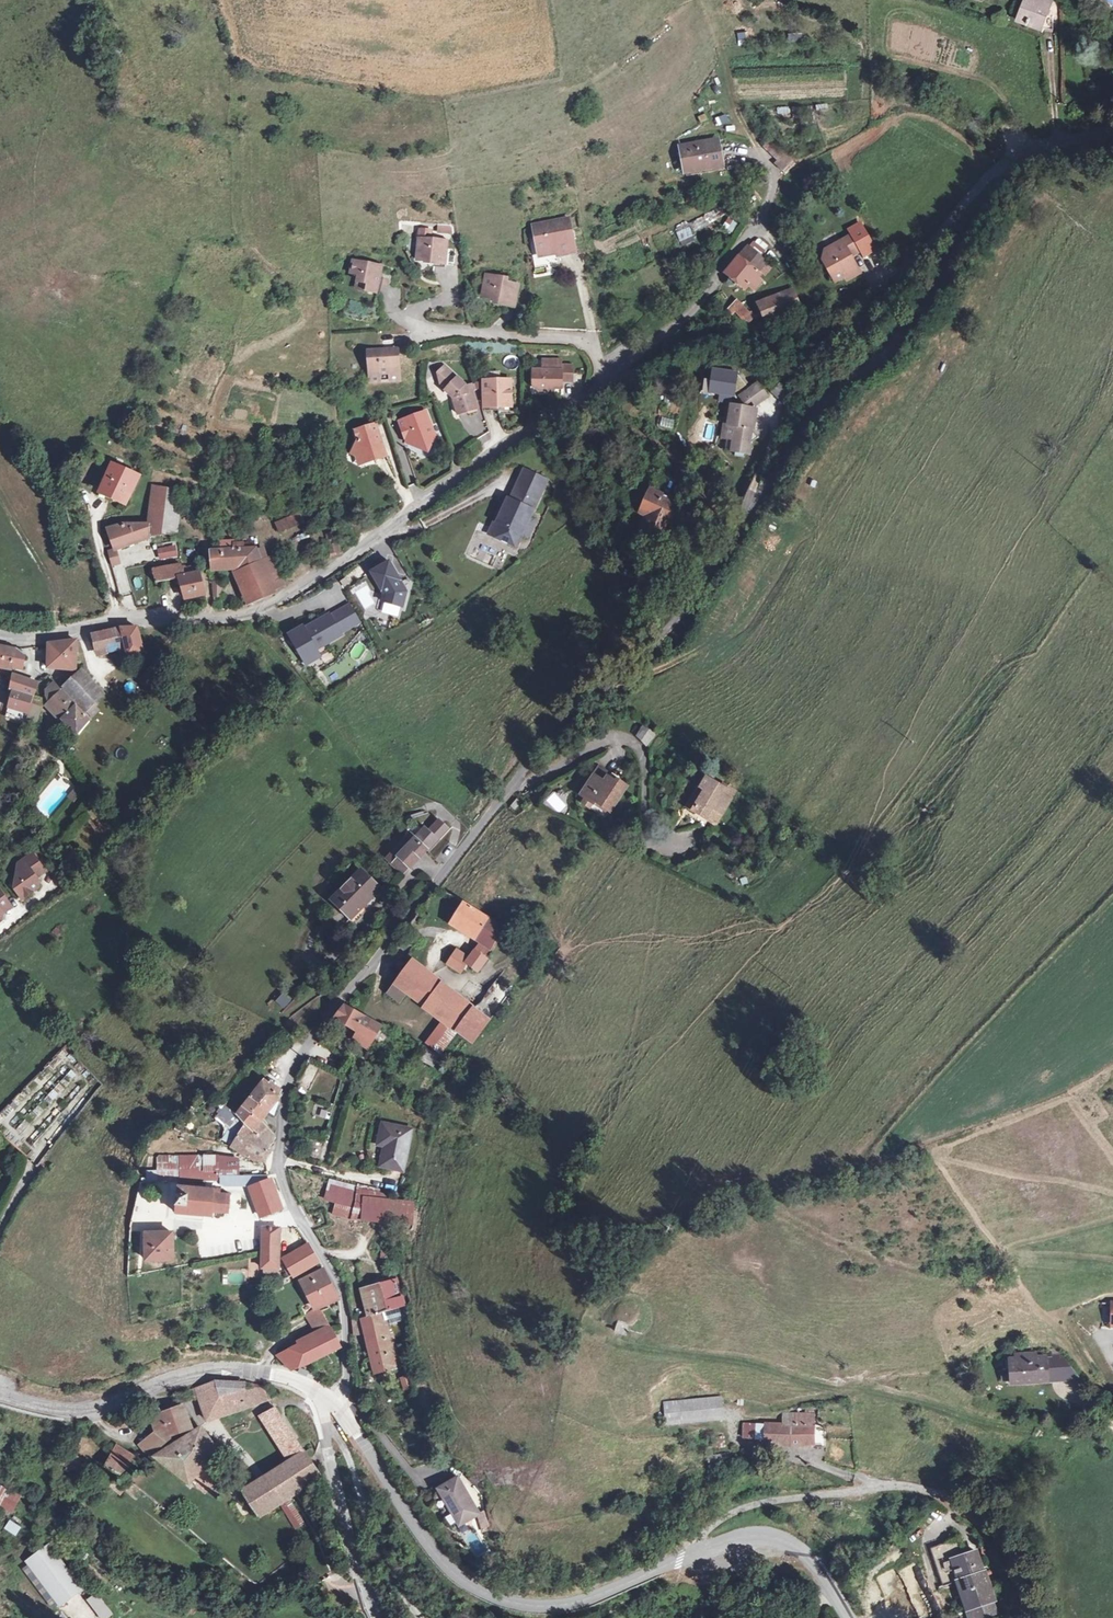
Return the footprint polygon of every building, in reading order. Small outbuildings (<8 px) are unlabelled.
[(1049,0),(1026,0),(1018,20),(1041,29),(1042,27),(1047,12),(1052,1),(1049,0)] [(747,31),(737,32),(738,46),(748,45),(747,31)] [(972,50),(965,72),(974,76),(982,53),(972,50)] [(715,117),(717,125),(728,123),(726,114),(715,117)] [(794,157),(772,136),(764,145),(777,161),(775,164),(781,170),(794,157)] [(717,140),(681,147),(686,172),(722,165),(717,140)] [(718,205),(712,214),(719,218),(725,209),(718,205)] [(732,233),(737,222),(726,218),(722,228),(732,233)] [(569,219),(534,226),(537,237),(535,238),(538,250),(543,254),(557,251),(557,255),(558,256),(572,253),(569,232),(571,231),(569,219)] [(680,242),(693,236),(686,221),(673,227),(680,242)] [(437,234),(451,233),(450,226),(436,227),(437,234)] [(861,251),(851,235),(828,249),(832,254),(828,256),(823,260),(836,282),(845,277),(847,281),(860,273),(851,257),(861,251)] [(447,241),(419,239),(417,261),(435,262),(435,264),(445,264),(447,241)] [(755,244),(749,250),(757,257),(763,250),(755,244)] [(749,250),(746,248),(726,273),(746,289),(749,286),(754,290),(761,281),(757,279),(755,277),(758,273),(766,264),(757,257),(749,250)] [(382,266),(353,261),(351,274),(359,276),(357,282),(367,284),(366,290),(376,293),(380,276),(382,266)] [(504,278),(486,274),(482,297),(499,300),(498,304),(514,307),(519,285),(503,282),(504,278)] [(367,284),(357,282),(356,289),(366,290),(367,284)] [(801,309),(792,289),(791,290),(792,293),(759,307),(761,313),(754,316),(752,313),(749,312),(738,301),(728,311),(733,315),(735,312),(743,319),(750,321),(754,318),(759,326),(801,309)] [(397,351),(380,351),(380,356),(369,356),(371,382),(381,381),(380,374),(389,374),(389,381),(399,380),(397,351)] [(561,360),(542,360),(542,371),(562,370),(562,365),(561,360)] [(542,371),(533,370),(533,386),(538,391),(554,391),(554,388),(562,388),(561,382),(572,382),(572,365),(562,365),(562,370),(542,371)] [(465,385),(445,366),(433,379),(453,398),(458,414),(478,408),(473,391),(468,393),(465,385)] [(733,389),(737,377),(719,370),(714,382),(733,389)] [(511,379),(483,381),(485,403),(498,403),(498,407),(512,407),(511,379)] [(474,382),(465,385),(468,393),(473,391),(476,390),(474,382)] [(780,401),(789,390),(779,382),(770,393),(780,401)] [(767,396),(757,383),(739,397),(745,404),(751,400),(755,406),(767,396)] [(756,410),(731,406),(730,410),(726,439),(725,440),(732,441),(731,451),(735,452),(735,455),(744,457),(744,453),(749,454),(751,443),(758,437),(758,436),(757,436),(753,430),(756,410)] [(721,438),(726,439),(730,410),(726,410),(721,438)] [(425,411),(399,422),(401,427),(409,431),(406,439),(407,443),(420,449),(431,444),(430,440),(434,438),(435,436),(425,411)] [(662,419),(659,426),(674,432),(677,424),(662,419)] [(375,424),(355,431),(358,440),(351,454),(356,456),(364,461),(366,463),(386,456),(375,424)] [(577,442),(570,428),(556,435),(563,449),(577,442)] [(364,461),(356,456),(359,465),(366,463),(364,461)] [(138,475),(115,464),(102,489),(126,500),(138,475)] [(490,538),(518,549),(522,539),(526,541),(549,478),(516,467),(490,538)] [(686,492),(657,483),(655,488),(648,486),(643,501),(650,503),(644,523),(662,529),(665,519),(669,520),(671,511),(678,513),(686,492)] [(109,529),(115,549),(150,537),(164,535),(177,532),(180,493),(167,489),(153,487),(152,496),(158,497),(154,525),(128,524),(128,520),(120,520),(119,526),(109,529)] [(298,515),(276,523),(280,532),(302,524),(298,515)] [(339,553),(335,533),(327,534),(331,555),(339,553)] [(234,544),(234,541),(222,542),(222,551),(211,552),(212,568),(237,566),(253,603),(275,593),(273,590),(262,565),(255,548),(243,549),(243,543),(234,544)] [(175,547),(159,550),(161,559),(177,555),(175,547)] [(119,563),(115,549),(108,552),(111,566),(119,563)] [(387,609),(410,596),(388,559),(366,572),(387,609)] [(272,560),(262,565),(273,590),(284,585),(272,560)] [(204,594),(200,573),(195,574),(194,566),(182,568),(181,565),(154,569),(155,581),(160,601),(159,603),(160,604),(161,604),(163,603),(157,583),(179,578),(184,598),(204,594)] [(160,601),(155,581),(133,586),(138,605),(161,604),(160,604),(159,603),(160,601)] [(221,597),(222,582),(213,583),(214,597),(221,597)] [(318,648),(362,627),(351,602),(286,632),(303,667),(323,658),(318,648)] [(136,624),(93,634),(96,651),(119,645),(123,657),(144,652),(136,624)] [(75,670),(76,641),(50,644),(48,667),(75,670)] [(0,646),(0,666),(12,668),(23,669),(24,656),(16,650),(0,646)] [(103,694),(83,671),(64,687),(86,711),(103,694)] [(37,684),(12,675),(10,690),(34,697),(37,684)] [(163,684),(155,676),(148,682),(156,691),(163,684)] [(89,720),(54,682),(47,690),(47,696),(50,703),(48,704),(77,736),(89,720)] [(32,704),(34,697),(10,690),(9,697),(14,698),(8,717),(27,723),(39,728),(40,707),(32,704)] [(655,734),(644,728),(638,736),(646,745),(655,734)] [(609,775),(599,768),(581,795),(586,798),(593,803),(594,804),(596,802),(609,811),(626,786),(618,781),(616,783),(608,777),(609,775)] [(733,795),(707,779),(702,788),(706,790),(693,811),(705,818),(707,814),(717,820),(733,795)] [(82,790),(77,786),(69,796),(75,801),(82,790)] [(593,803),(586,798),(582,803),(590,808),(593,803)] [(521,802),(517,799),(510,806),(515,810),(521,802)] [(700,826),(710,832),(717,820),(707,814),(705,818),(700,826)] [(425,832),(417,841),(427,850),(437,840),(431,834),(425,832)] [(415,839),(398,857),(410,868),(427,850),(417,841),(415,839)] [(45,871),(33,854),(19,864),(15,889),(22,899),(32,892),(29,888),(39,881),(36,878),(45,871)] [(410,868),(398,857),(392,863),(404,874),(410,868)] [(378,890),(361,872),(332,898),(350,917),(378,890)] [(38,888),(39,881),(29,888),(32,892),(38,888)] [(8,902),(0,891),(0,909),(8,902)] [(8,902),(0,909),(0,910),(3,914),(12,907),(8,902)] [(502,926),(464,903),(451,923),(482,942),(494,950),(498,943),(494,941),(502,926)] [(486,960),(494,950),(482,942),(475,951),(486,960)] [(467,963),(468,959),(456,951),(448,964),(461,972),(467,963)] [(467,963),(478,971),(486,960),(475,951),(468,959),(467,963)] [(435,1015),(451,993),(411,963),(388,994),(399,1002),(408,990),(426,1004),(424,1007),(435,1015)] [(282,1009),(291,1002),(284,993),(275,1000),(282,1009)] [(488,1020),(451,993),(435,1015),(443,1022),(427,1043),(440,1054),(456,1031),(472,1043),(488,1020)] [(380,1026),(345,1006),(336,1018),(358,1031),(363,1034),(359,1042),(368,1048),(380,1026)] [(363,1034),(358,1031),(353,1039),(359,1042),(363,1034)] [(439,1055),(426,1049),(421,1059),(433,1066),(439,1055)] [(280,1095),(263,1082),(237,1115),(267,1149),(273,1141),(275,1138),(260,1122),(267,1112),(273,1115),(279,1102),(277,1100),(278,1098),(280,1095)] [(230,1126),(237,1115),(229,1108),(226,1112),(223,1111),(218,1119),(230,1126)] [(232,1128),(224,1141),(234,1146),(233,1147),(255,1160),(264,1161),(268,1150),(267,1149),(237,1115),(230,1126),(232,1128)] [(411,1131),(383,1125),(379,1144),(386,1146),(381,1166),(402,1171),(411,1131)] [(297,1146),(301,1137),(293,1134),(289,1143),(297,1146)] [(204,1159),(157,1158),(158,1173),(148,1173),(148,1182),(204,1180),(204,1172),(219,1171),(236,1172),(237,1162),(219,1156),(204,1155),(204,1159)] [(219,1180),(219,1171),(204,1172),(204,1180),(219,1180)] [(358,1186),(331,1179),(325,1199),(336,1202),(333,1214),(355,1220),(413,1223),(415,1202),(385,1199),(386,1196),(372,1192),(358,1189),(358,1186)] [(191,1188),(178,1187),(178,1195),(177,1194),(176,1200),(176,1206),(177,1206),(176,1213),(212,1217),(212,1212),(227,1213),(229,1195),(220,1195),(220,1184),(206,1184),(206,1189),(192,1188),(192,1187),(191,1187),(191,1188)] [(269,1184),(258,1188),(265,1206),(276,1202),(269,1184)] [(271,1229),(264,1229),(262,1255),(262,1268),(278,1268),(279,1229),(271,1229)] [(173,1233),(146,1234),(146,1260),(173,1260),(173,1233)] [(319,1262),(309,1245),(283,1260),(293,1277),(319,1262)] [(396,1250),(381,1250),(381,1256),(389,1257),(391,1270),(401,1270),(396,1250)] [(339,1298),(324,1270),(301,1281),(316,1309),(339,1298)] [(371,1316),(384,1313),(404,1306),(396,1276),(374,1282),(375,1286),(364,1289),(371,1316)] [(404,1320),(404,1306),(384,1313),(386,1320),(388,1319),(390,1324),(404,1320)] [(321,1311),(316,1309),(306,1316),(318,1336),(331,1330),(321,1311)] [(371,1316),(363,1318),(367,1334),(376,1372),(399,1366),(394,1348),(396,1348),(391,1333),(390,1334),(386,1320),(384,1313),(371,1316)] [(367,1334),(363,1318),(353,1320),(354,1335),(367,1334)] [(338,1347),(331,1330),(318,1336),(292,1349),(297,1355),(301,1352),(307,1362),(338,1347)] [(292,1349),(278,1356),(291,1370),(307,1362),(301,1352),(297,1355),(292,1349)] [(1020,1359),(1009,1359),(1010,1370),(1011,1381),(1011,1383),(1047,1381),(1046,1367),(1046,1357),(1031,1357),(1031,1353),(1020,1354),(1020,1359)] [(1061,1355),(1051,1356),(1051,1366),(1052,1381),(1079,1379),(1061,1355)] [(1011,1381),(1010,1370),(1002,1370),(1003,1382),(1011,1381)] [(409,1376),(402,1378),(405,1389),(412,1387),(409,1376)] [(207,1420),(269,1399),(263,1388),(245,1388),(221,1395),(216,1381),(184,1392),(190,1399),(199,1397),(207,1420)] [(246,1382),(216,1381),(221,1395),(245,1388),(263,1388),(262,1386),(246,1382)] [(722,1399),(666,1402),(668,1424),(723,1420),(722,1399)] [(161,1413),(160,1409),(150,1412),(157,1431),(166,1427),(170,1435),(192,1428),(183,1405),(161,1413)] [(280,1414),(275,1407),(260,1416),(265,1423),(280,1414)] [(769,1424),(744,1425),(744,1438),(765,1440),(769,1440),(770,1445),(813,1444),(813,1413),(784,1413),(785,1425),(769,1424)] [(265,1423),(290,1461),(304,1453),(280,1414),(265,1423)] [(166,1427),(157,1431),(142,1447),(148,1457),(171,1438),(170,1435),(166,1427)] [(202,1431),(201,1428),(155,1457),(189,1484),(195,1477),(210,1489),(208,1490),(212,1494),(215,1495),(217,1493),(225,1483),(208,1469),(213,1463),(208,1459),(213,1453),(202,1432),(202,1431)] [(137,1459),(117,1446),(105,1467),(120,1475),(137,1459)] [(319,1477),(304,1453),(290,1461),(242,1491),(259,1517),(280,1503),(288,1497),(319,1477)] [(75,1472),(83,1459),(75,1454),(67,1468),(75,1472)] [(195,1477),(189,1484),(206,1494),(208,1490),(210,1489),(195,1477)] [(457,1479),(440,1489),(459,1524),(478,1514),(457,1479)] [(12,1514),(22,1496),(0,1484),(0,1508),(12,1514)] [(304,1523),(288,1497),(280,1503),(296,1527),(304,1523)] [(483,1510),(478,1514),(480,1522),(486,1520),(483,1510)] [(926,1527),(936,1518),(930,1511),(920,1520),(926,1527)] [(16,1536),(22,1527),(9,1519),(4,1529),(16,1536)] [(489,1527),(486,1520),(480,1522),(483,1533),(487,1531),(486,1528),(489,1527)] [(931,1549),(944,1586),(956,1581),(959,1580),(969,1608),(967,1609),(970,1617),(982,1617),(997,1613),(993,1601),(994,1600),(986,1578),(988,1577),(986,1571),(983,1572),(980,1573),(977,1566),(980,1565),(976,1551),(965,1555),(960,1539),(931,1549)] [(81,1588),(48,1545),(27,1562),(60,1605),(81,1588)] [(959,1580),(956,1581),(966,1609),(967,1609),(969,1608),(959,1580)] [(86,1599),(99,1617),(108,1617),(112,1615),(97,1592),(86,1599)]
